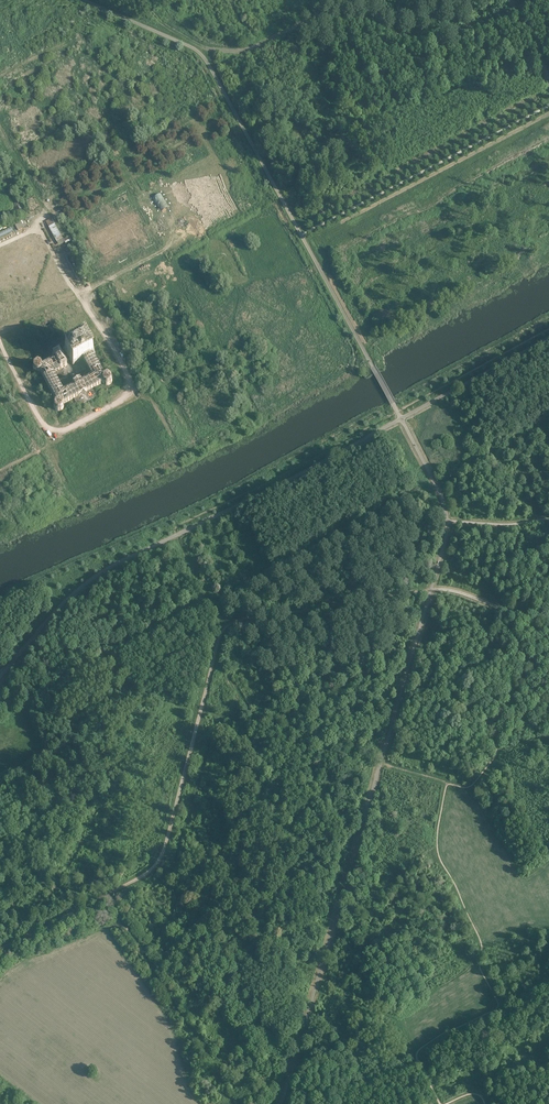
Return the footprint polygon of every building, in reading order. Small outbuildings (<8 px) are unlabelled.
[(86,336),(71,345),(65,348),(65,347),(64,347),(64,348),(73,365),(83,360),(92,376),(82,381),(81,379),(73,383),(74,385),(64,391),(54,373),(68,365),(60,351),(60,350),(59,350),(58,350),(59,351),(53,355),(55,359),(43,365),(42,365),(42,364),(41,364),(40,363),(39,363),(38,363),(37,363),(36,363),(35,364),(34,365),(34,366),(33,366),(33,367),(33,368),(33,369),(34,370),(34,371),(35,372),(36,372),(37,373),(38,373),(39,373),(40,373),(40,372),(41,372),(57,402),(56,402),(56,403),(55,403),(55,404),(54,405),(54,406),(54,407),(54,408),(55,409),(55,410),(56,410),(56,411),(57,411),(58,411),(59,411),(60,411),(61,411),(62,411),(63,410),(63,409),(64,408),(64,407),(64,406),(64,405),(64,404),(74,398),(77,403),(78,403),(79,404),(80,404),(81,405),(94,398),(94,397),(94,396),(94,395),(94,394),(95,393),(93,388),(103,383),(104,384),(105,385),(106,385),(107,385),(108,385),(109,385),(110,385),(111,384),(111,383),(112,383),(112,382),(112,381),(112,380),(112,379),(112,378),(112,377),(111,377),(111,376),(110,376),(109,376),(108,375),(107,375),(106,375),(105,376),(93,354),(95,353),(86,336)]
